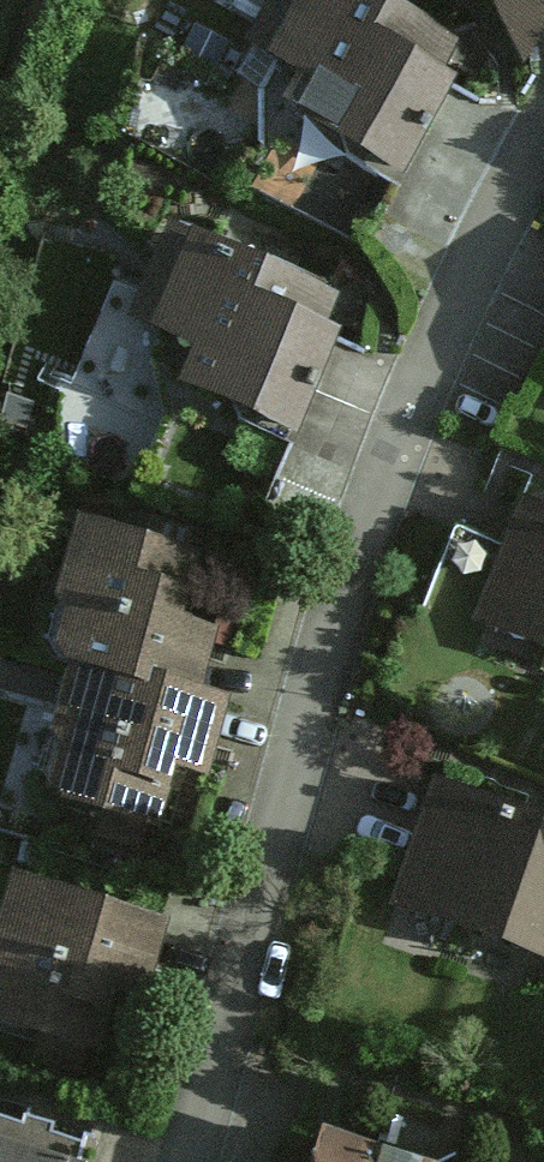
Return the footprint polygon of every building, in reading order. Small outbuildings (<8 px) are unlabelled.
[(319,81),(299,117),(404,176),(457,82),(434,69),(451,39),(381,0),(272,0),(248,42),(319,81)] [(543,54),(543,0),(502,0),(495,11),(523,82),(543,54)] [(301,439),(345,342),(313,328),(326,298),(198,241),(156,336),(203,357),(188,389),(301,439)] [(478,633),(543,658),(543,506),(530,501),(478,633)] [(65,625),(55,660),(195,697),(212,639),(181,630),(201,565),(79,529),(55,611),(65,625)] [(231,708),(195,697),(55,660),(68,681),(48,749),(59,761),(44,811),(155,844),(174,780),(207,790),(231,708)] [(434,797),(392,927),(543,975),(543,832),(434,797)] [(119,1002),(145,1009),(167,932),(13,889),(0,937),(0,969),(5,971),(0,989),(0,1033),(103,1061),(119,1002)] [(0,1131),(0,1161),(91,1161),(93,1156),(0,1131)] [(330,1145),(325,1161),(387,1161),(330,1145)]
